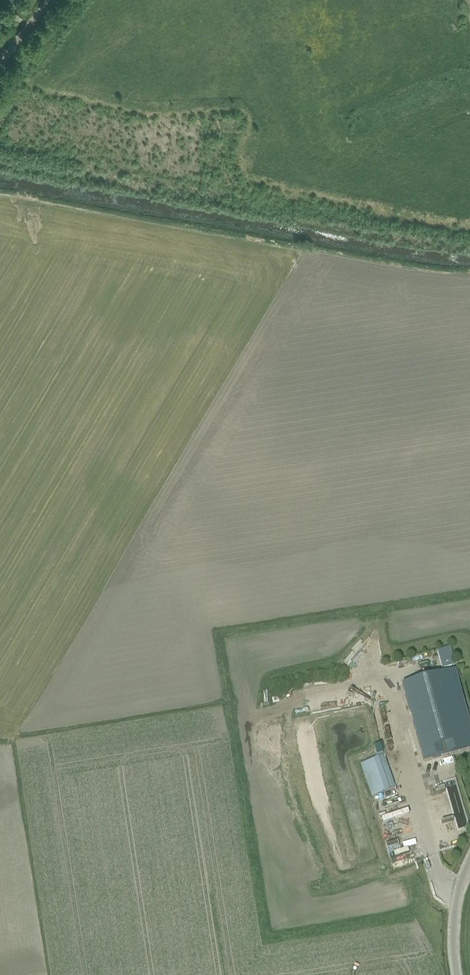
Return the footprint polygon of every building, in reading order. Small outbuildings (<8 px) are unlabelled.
[(438,662),(451,659),(448,647),(435,650),(438,662)] [(441,672),(454,668),(451,659),(439,663),(441,672)] [(402,686),(423,763),(469,749),(469,727),(457,679),(460,678),(458,670),(402,686)] [(360,763),(371,797),(395,790),(383,755),(360,763)]
